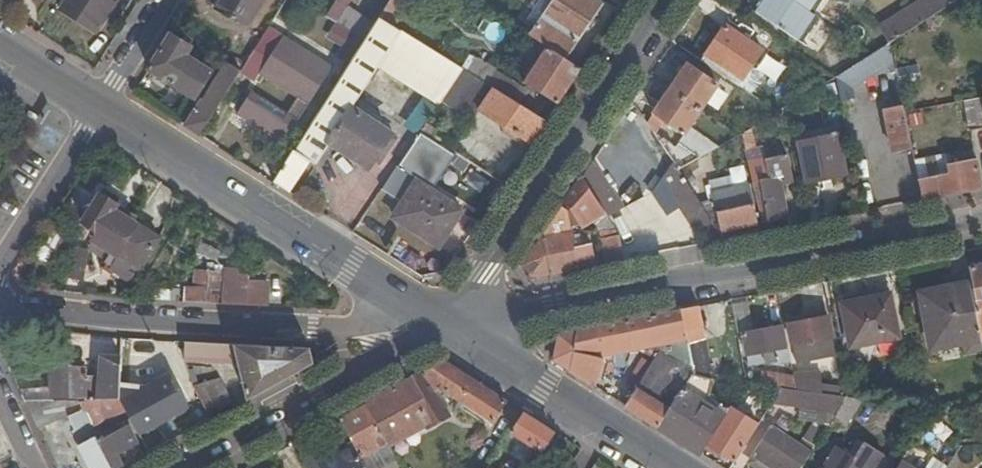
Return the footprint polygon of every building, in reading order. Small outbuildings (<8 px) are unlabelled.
[(58,8),(95,32),(115,0),(63,0),(58,8)] [(248,28),(265,0),(221,0),(216,8),(248,28)] [(329,19),(337,24),(351,0),(340,0),(329,19)] [(393,27),(405,8),(400,5),(392,0),(389,0),(378,17),(393,27)] [(546,47),(563,58),(599,3),(594,0),(554,0),(533,32),(527,28),(524,33),(546,47)] [(810,13),(791,0),(759,0),(758,2),(753,10),(798,40),(814,15),(810,13)] [(810,13),(819,0),(791,0),(810,13)] [(810,13),(814,15),(816,17),(827,0),(819,0),(810,13)] [(858,10),(865,0),(842,0),(858,10)] [(957,0),(921,0),(878,27),(890,43),(957,0)] [(821,20),(816,17),(814,15),(798,40),(805,44),(821,20)] [(272,184),(288,194),(308,162),(314,165),(329,142),(368,166),(378,152),(384,156),(395,139),(349,110),(375,70),(435,108),(440,103),(461,70),(393,27),(378,17),(363,40),(344,70),(295,148),(272,184)] [(723,76),(738,87),(762,50),(723,24),(699,61),(723,76)] [(281,39),(267,30),(240,71),(239,74),(252,83),(256,76),(281,39)] [(182,41),(171,33),(148,68),(195,99),(212,73),(194,62),(185,56),(187,52),(191,46),(190,46),(192,41),(185,37),(182,41)] [(330,70),(281,39),(256,76),(306,108),(330,70)] [(835,78),(840,102),(852,99),(849,86),(893,61),(890,43),(835,78)] [(523,82),(557,105),(580,69),(563,58),(546,47),(523,82)] [(196,59),(187,52),(185,56),(194,62),(196,59)] [(671,89),(701,109),(723,76),(699,61),(694,68),(688,64),(671,89)] [(184,128),(197,136),(239,74),(240,71),(227,62),(203,100),(201,99),(184,128)] [(503,128),(529,145),(544,123),(532,114),(509,100),(488,87),(461,70),(440,103),(469,123),(476,112),(503,128)] [(488,87),(509,100),(518,87),(497,73),(488,87)] [(684,135),(701,109),(671,89),(654,115),(663,121),(684,135)] [(891,151),(911,148),(902,105),(883,110),(891,151)] [(964,112),(969,138),(981,135),(981,108),(964,112)] [(655,135),(663,121),(654,115),(648,124),(655,135)] [(503,128),(499,134),(526,151),(529,145),(503,128)] [(805,183),(846,174),(837,135),(798,143),(805,183)] [(699,157),(678,143),(676,147),(664,138),(659,141),(662,146),(673,163),(678,169),(699,157)] [(648,196),(664,176),(673,163),(662,146),(590,190),(606,215),(620,209),(620,208),(625,205),(625,206),(648,196)] [(748,165),(762,222),(787,217),(779,178),(791,176),(787,155),(766,159),(766,161),(748,165)] [(922,200),(981,189),(975,161),(947,166),(949,174),(918,180),(922,200)] [(699,229),(715,225),(708,214),(700,201),(678,169),(673,163),(664,176),(699,229)] [(394,170),(379,192),(401,205),(392,218),(438,248),(449,230),(443,226),(454,209),(394,170)] [(529,279),(594,266),(590,243),(574,246),(571,235),(571,230),(577,228),(585,231),(599,223),(609,217),(606,215),(590,190),(580,177),(560,205),(520,266),(529,279)] [(729,210),(717,213),(720,230),(757,223),(749,191),(726,195),(729,210)] [(138,270),(159,238),(114,209),(117,205),(100,194),(81,221),(98,232),(93,240),(138,270)] [(700,201),(708,214),(717,213),(729,210),(726,195),(700,201)] [(443,226),(449,230),(460,212),(454,209),(443,226)] [(604,230),(616,229),(609,217),(599,223),(604,230)] [(600,238),(619,234),(616,229),(604,230),(599,230),(600,238)] [(604,264),(624,260),(619,234),(600,238),(604,264)] [(980,338),(981,338),(981,265),(969,268),(976,307),(974,308),(980,338)] [(184,302),(267,307),(268,290),(258,290),(259,284),(248,284),(249,279),(235,279),(235,272),(224,271),(224,273),(196,271),(194,289),(184,289),(184,302)] [(974,308),(969,284),(952,287),(953,291),(920,298),(929,348),(980,338),(974,308)] [(155,291),(155,301),(172,301),(173,291),(155,291)] [(890,295),(841,305),(850,348),(899,339),(890,295)] [(747,302),(733,304),(738,336),(743,334),(753,332),(747,302)] [(698,307),(680,310),(685,332),(688,332),(692,344),(704,340),(698,307)] [(685,332),(680,310),(646,317),(558,335),(553,361),(595,387),(601,362),(613,363),(614,346),(662,336),(685,332)] [(828,318),(789,326),(796,364),(801,363),(812,366),(815,361),(836,356),(828,318)] [(756,332),(753,332),(743,334),(748,365),(776,359),(777,361),(788,359),(781,328),(767,330),(765,324),(755,325),(756,332)] [(688,346),(685,332),(662,336),(663,345),(658,353),(692,367),(688,346)] [(309,349),(184,343),(184,360),(185,360),(238,362),(247,399),(313,364),(309,349)] [(693,373),(692,367),(658,353),(653,361),(669,369),(689,379),(693,373)] [(121,385),(121,357),(103,357),(101,377),(88,377),(88,373),(84,374),(84,368),(73,368),(73,364),(52,364),(53,400),(120,399),(121,385)] [(443,360),(366,402),(386,441),(387,442),(442,413),(432,393),(441,388),(493,422),(507,401),(443,360)] [(653,361),(644,376),(659,386),(669,369),(653,361)] [(718,382),(692,367),(693,373),(689,379),(669,410),(659,427),(700,453),(707,443),(725,416),(705,403),(718,382)] [(669,410),(689,379),(669,369),(659,386),(651,399),(669,410)] [(121,385),(120,399),(120,401),(126,410),(139,435),(189,408),(170,374),(146,387),(121,385)] [(796,389),(793,377),(770,374),(769,386),(782,388),(796,389)] [(807,374),(793,377),(796,389),(807,389),(807,374)] [(644,376),(626,407),(659,427),(669,410),(651,399),(659,386),(644,376)] [(218,380),(192,386),(207,414),(230,401),(218,380)] [(847,395),(796,389),(782,388),(772,404),(836,413),(847,395)] [(864,399),(847,395),(836,413),(833,418),(845,426),(864,399)] [(65,401),(30,402),(41,426),(58,423),(72,420),(71,418),(65,401)] [(81,467),(122,467),(124,467),(118,455),(137,443),(124,421),(115,426),(118,431),(98,442),(96,436),(90,426),(100,422),(126,410),(120,401),(101,401),(102,405),(71,418),(72,420),(58,423),(81,467)] [(366,402),(338,417),(353,445),(359,457),(386,441),(366,402)] [(730,408),(725,416),(707,443),(736,462),(759,425),(730,408)] [(509,430),(518,437),(540,450),(551,432),(520,412),(509,430)] [(96,436),(104,432),(100,422),(90,426),(96,436)] [(118,431),(115,426),(104,432),(96,436),(98,442),(118,431)] [(812,452),(772,426),(752,456),(770,467),(801,467),(812,452)] [(507,456),(518,437),(509,430),(488,464),(494,467),(501,467),(507,456)] [(359,457),(366,467),(373,467),(395,456),(387,442),(386,441),(359,457)] [(353,445),(320,463),(323,467),(366,467),(359,457),(353,445)] [(856,446),(849,456),(837,449),(824,467),(889,467),(856,446)] [(507,456),(501,467),(525,467),(507,456)] [(903,459),(900,464),(906,467),(917,467),(903,459)]
